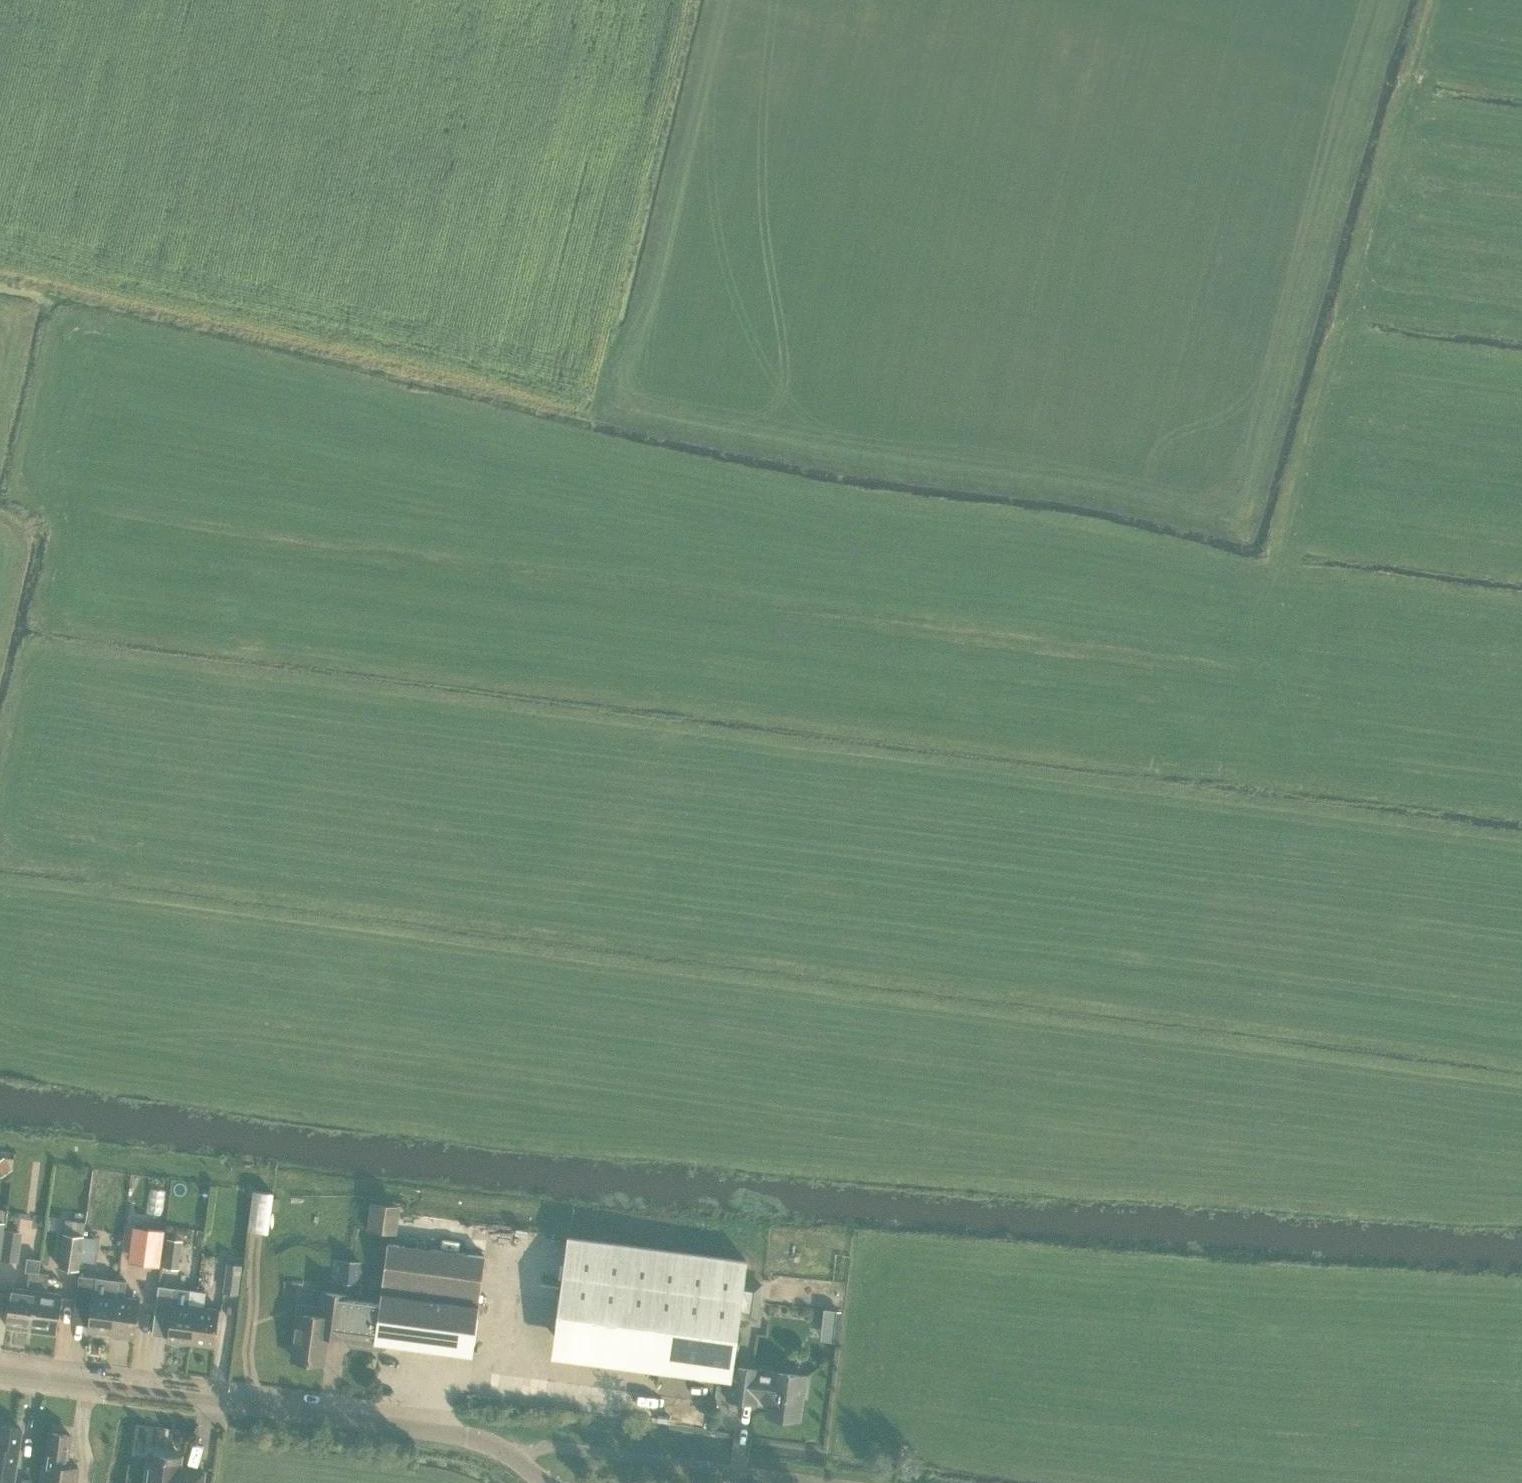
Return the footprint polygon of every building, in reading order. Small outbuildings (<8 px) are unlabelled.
[(3,1157),(0,1159),(0,1175),(1,1176),(11,1169),(3,1157)] [(266,1235),(272,1192),(254,1189),(247,1232),(266,1235)] [(368,1230),(396,1234),(399,1205),(372,1202),(368,1230)] [(59,1267),(78,1269),(86,1220),(66,1217),(59,1267)] [(11,1226),(5,1255),(16,1257),(22,1228),(11,1226)] [(141,1261),(159,1263),(162,1234),(145,1232),(141,1261)] [(765,1280),(747,1277),(749,1259),(569,1236),(553,1356),(731,1379),(732,1368),(735,1368),(742,1315),(760,1317),(765,1280)] [(182,1239),(167,1238),(163,1267),(178,1269),(182,1239)] [(472,1353),(485,1256),(388,1243),(381,1298),(322,1290),(319,1317),(330,1318),(328,1335),(342,1337),(347,1344),(367,1346),(374,1340),(472,1353)] [(12,1287),(6,1327),(31,1330),(39,1272),(40,1258),(28,1257),(27,1270),(30,1270),(27,1289),(12,1287)] [(40,1258),(39,1272),(31,1330),(55,1333),(61,1293),(47,1291),(49,1273),(41,1272),(42,1258),(40,1258)] [(241,1264),(226,1262),(222,1292),(237,1294),(241,1264)] [(111,1332),(118,1280),(80,1275),(75,1315),(89,1317),(88,1329),(111,1332)] [(118,1280),(111,1332),(135,1335),(140,1299),(124,1297),(126,1281),(118,1280)] [(191,1343),(198,1290),(158,1285),(153,1325),(169,1327),(167,1340),(191,1343)] [(206,1291),(198,1290),(191,1343),(214,1346),(219,1309),(204,1307),(206,1291)] [(330,1318),(319,1317),(297,1314),(291,1357),(324,1361),(328,1335),(330,1318)] [(731,1379),(729,1397),(756,1401),(757,1393),(760,1393),(768,1405),(767,1413),(798,1417),(801,1395),(804,1396),(806,1382),(803,1381),(803,1375),(773,1371),(773,1374),(735,1368),(732,1368),(731,1379)] [(602,1412),(621,1412),(620,1391),(601,1392),(602,1412)] [(0,1435),(0,1481),(12,1482),(16,1482),(24,1429),(1,1425),(0,1435)] [(51,1432),(46,1464),(43,1463),(40,1482),(76,1482),(78,1467),(66,1465),(70,1434),(51,1432)] [(197,1461),(201,1442),(191,1440),(187,1458),(197,1461)] [(181,1456),(150,1452),(145,1482),(202,1482),(204,1472),(179,1468),(181,1456)]
